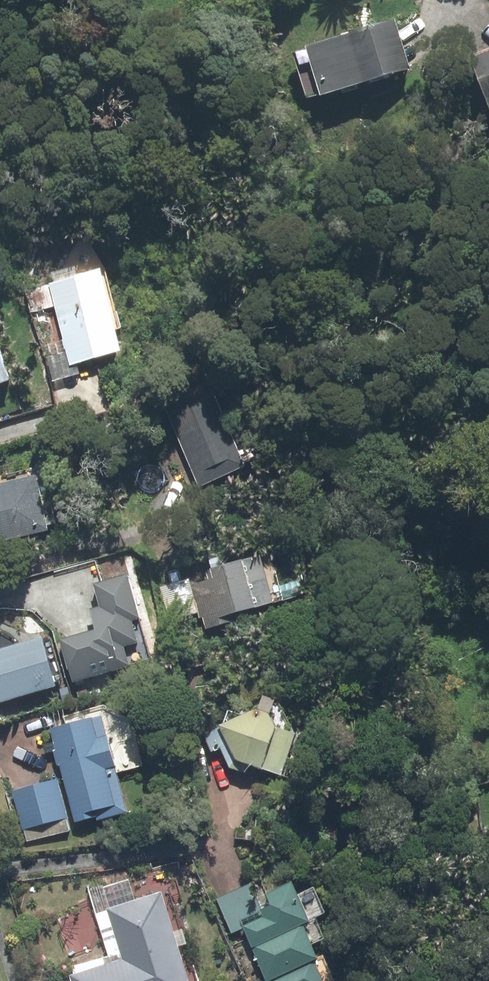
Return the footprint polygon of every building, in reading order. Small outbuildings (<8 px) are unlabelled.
[(399,28),(316,51),(329,95),(411,72),(399,28)] [(121,347),(102,275),(55,288),(74,359),(121,347)] [(12,379),(0,345),(0,384),(12,379)] [(228,422),(186,440),(207,487),(249,469),(228,422)] [(0,489),(0,540),(54,528),(44,480),(0,489)] [(299,558),(206,581),(216,621),(309,597),(299,558)] [(65,643),(76,684),(135,669),(131,652),(147,648),(141,625),(149,623),(137,576),(102,585),(107,605),(95,608),(102,634),(65,643)] [(0,658),(0,702),(63,684),(51,643),(0,658)] [(102,718),(59,729),(83,823),(126,812),(102,718)] [(303,736),(254,719),(243,720),(231,726),(227,737),(230,751),(239,762),(288,780),(303,736)] [(56,780),(19,790),(29,828),(65,818),(56,780)] [(316,956),(321,954),(304,919),(311,916),(295,883),(257,900),(251,887),(223,900),(236,927),(248,921),(276,980),(327,980),(316,956)] [(162,899),(112,915),(127,963),(77,979),(78,980),(188,980),(162,899)]
